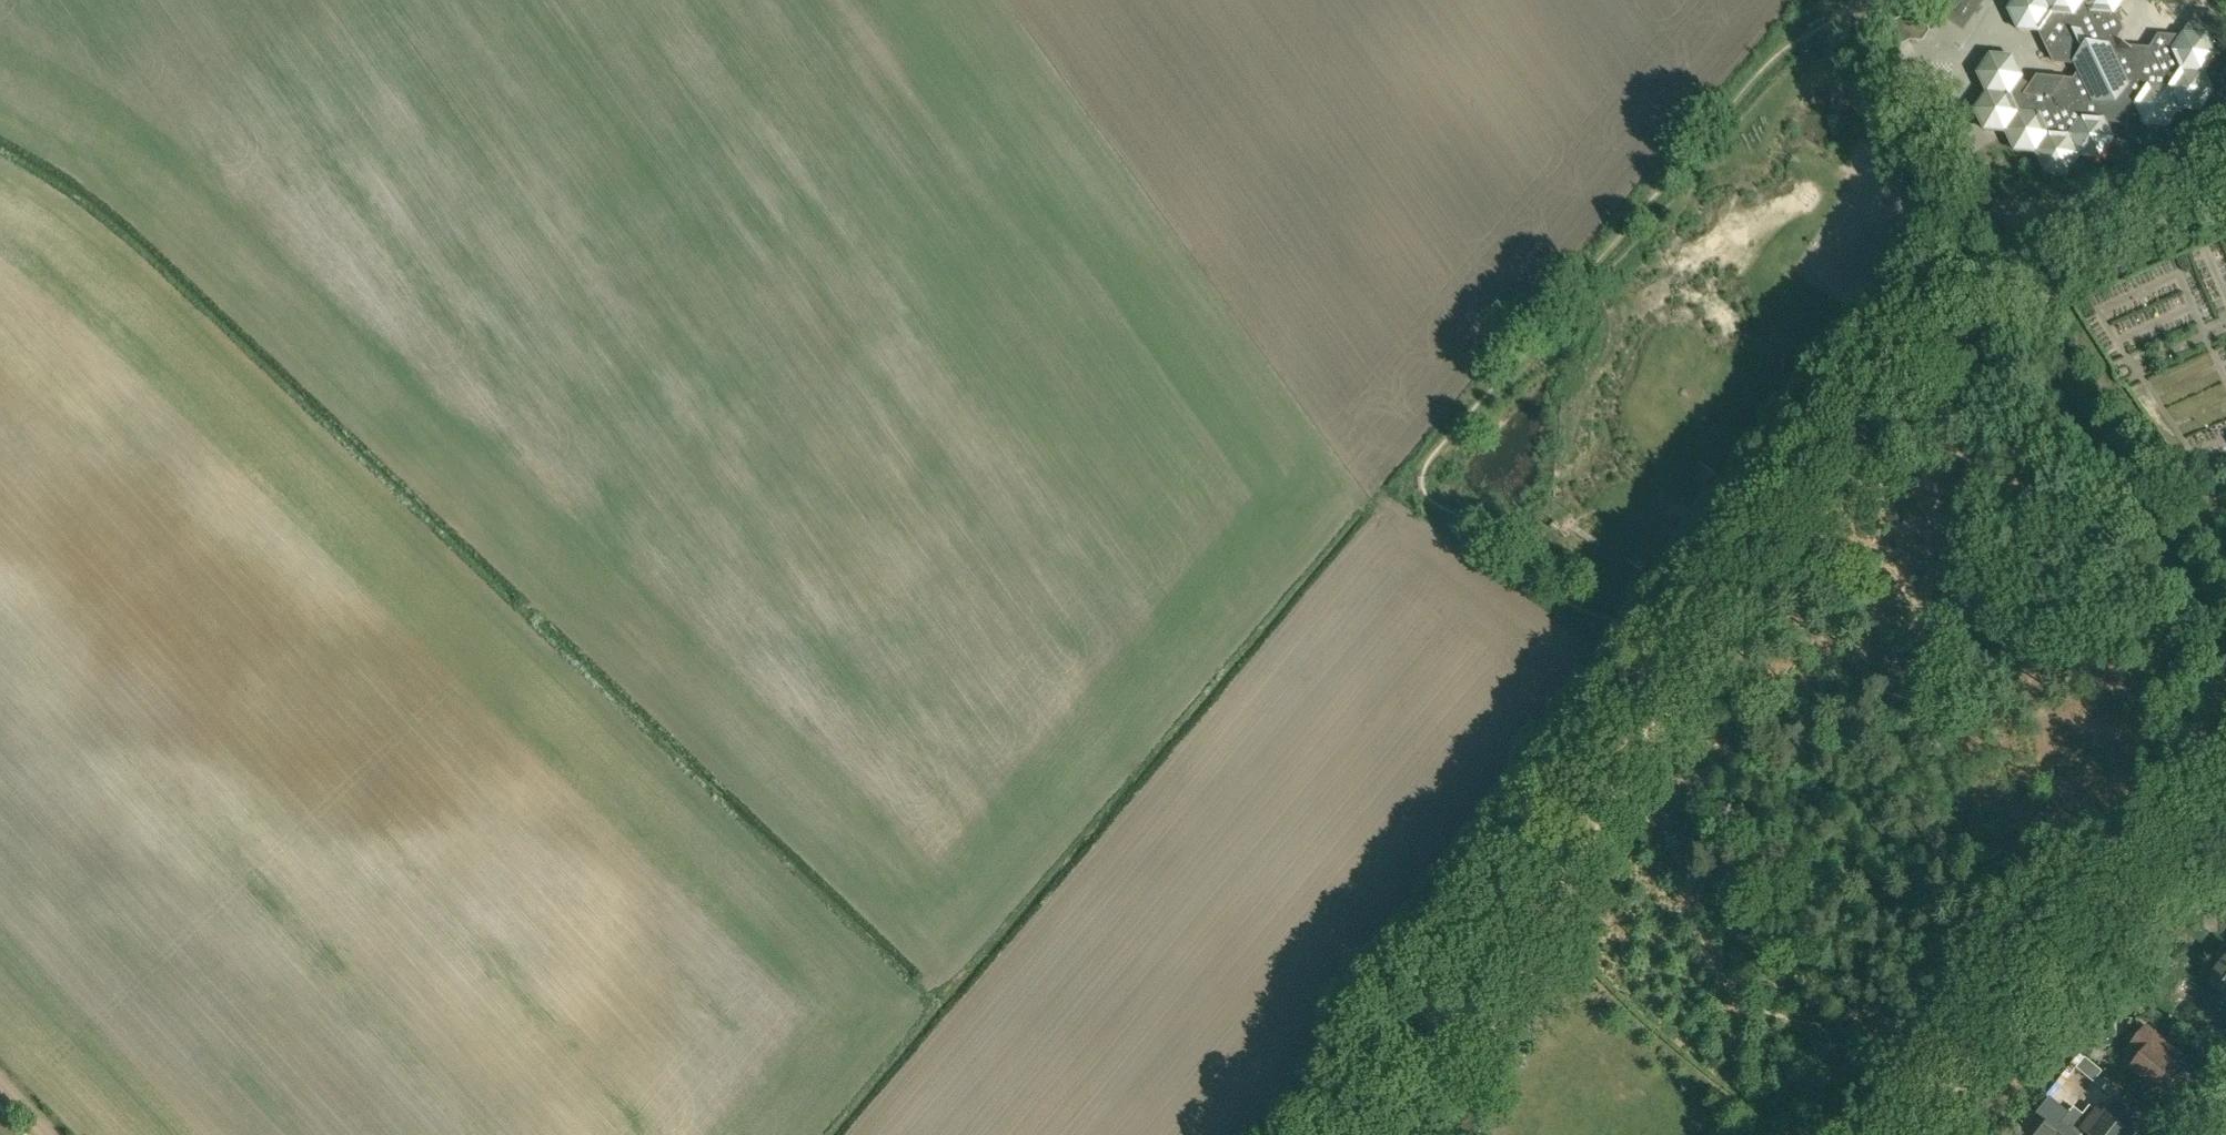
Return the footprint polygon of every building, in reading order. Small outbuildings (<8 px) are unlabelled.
[(2010,10),(2019,30),(2040,32),(2042,31),(2049,36),(2045,42),(2055,62),(2076,63),(2080,73),(2075,81),(2039,78),(2033,88),(2022,80),(2024,77),(2015,57),(1993,54),(1980,72),(1988,93),(1976,110),(1985,131),(2007,133),(2016,152),(2037,153),(2046,172),(2068,174),(2080,156),(2101,157),(2114,139),(2105,121),(2125,122),(2137,106),(2146,124),(2168,126),(2180,108),(2225,112),(2225,35),(2218,18),(2198,15),(2180,41),(2171,35),(2159,37),(2151,49),(2131,48),(2128,52),(2115,42),(2123,29),(2115,12),(2124,0),(2016,0),(2010,10)] [(1909,10),(1902,19),(1886,26),(1895,46),(1912,39),(1924,39),(1930,31),(1921,10),(1909,10)] [(2013,269),(1998,277),(2001,284),(2016,276),(2013,269)] [(2212,905),(2223,914),(2225,909),(2225,888),(2212,905)] [(2215,976),(2210,983),(2223,993),(2225,990),(2225,947),(2223,948),(2217,955),(2218,960),(2222,963),(2213,974),(2215,976)] [(2147,1027),(2131,1047),(2143,1057),(2134,1069),(2166,1095),(2183,1074),(2167,1060),(2175,1050),(2147,1027)] [(2086,1059),(2078,1068),(2095,1082),(2103,1072),(2086,1059)] [(2086,1133),(2088,1134),(2133,1134),(2142,1124),(2117,1103),(2105,1118),(2091,1106),(2084,1115),(2075,1108),(2062,1124),(2076,1134),(2084,1134),(2086,1133)] [(2025,1129),(2020,1134),(2057,1134),(2059,1133),(2037,1115),(2025,1129)]
